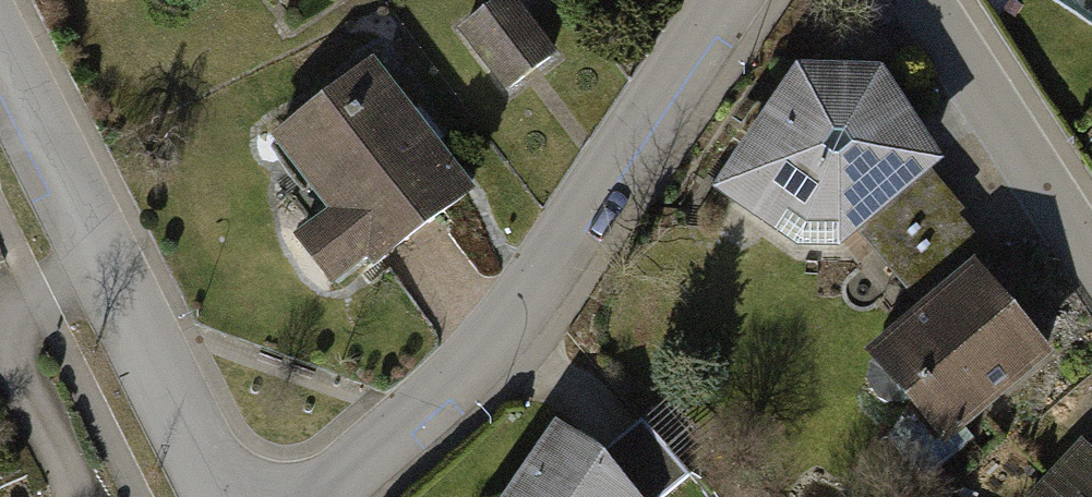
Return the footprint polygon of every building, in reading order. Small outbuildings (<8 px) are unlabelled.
[(462,39),(507,98),(557,60),(512,1),(462,39)] [(378,282),(475,209),(370,72),(273,145),(329,218),(294,245),(334,297),(369,271),(378,282)] [(800,256),(844,257),(863,242),(928,185),(946,169),(886,78),(801,79),(718,202),(800,256)] [(980,277),(872,364),(944,453),(1052,365),(980,277)] [(515,496),(635,496),(611,466),(559,431),(515,496)] [(1086,449),(1043,496),(1091,496),(1091,454),(1086,449)]
